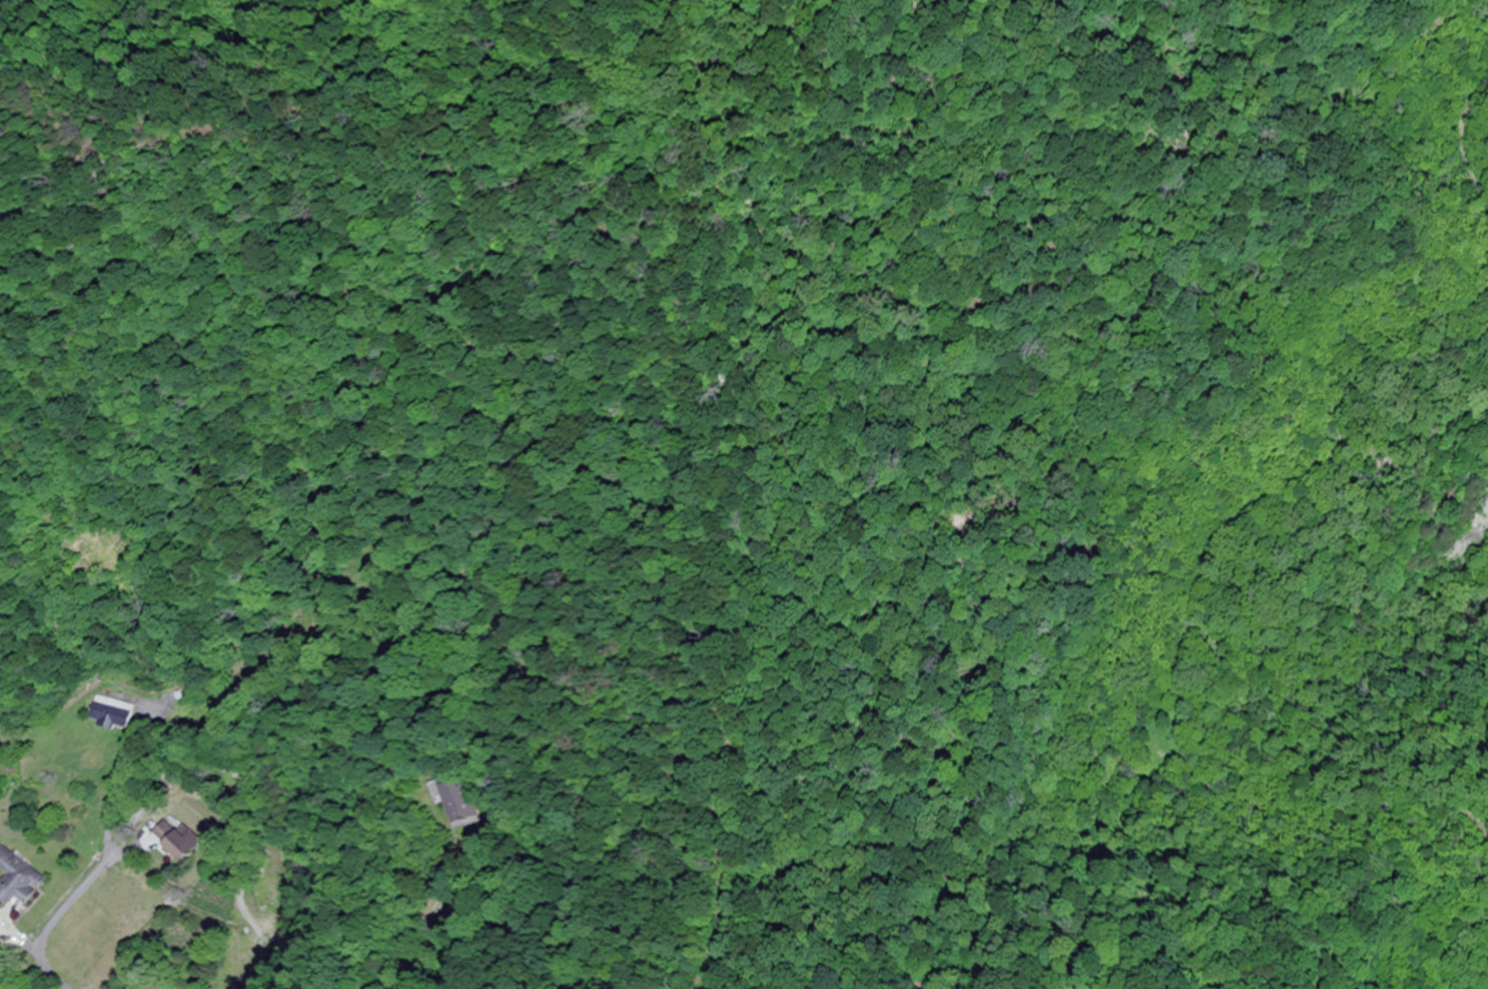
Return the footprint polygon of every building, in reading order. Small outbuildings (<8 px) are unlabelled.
[(133,706),(91,696),(84,722),(127,732),(133,706)] [(446,798),(455,827),(478,820),(465,779),(445,786),(444,781),(435,784),(440,800),(446,798)] [(202,843),(183,825),(176,831),(165,822),(153,835),(183,863),(202,843)] [(10,875),(0,889),(0,897),(12,906),(18,897),(31,905),(49,879),(0,846),(0,869),(10,875)]
